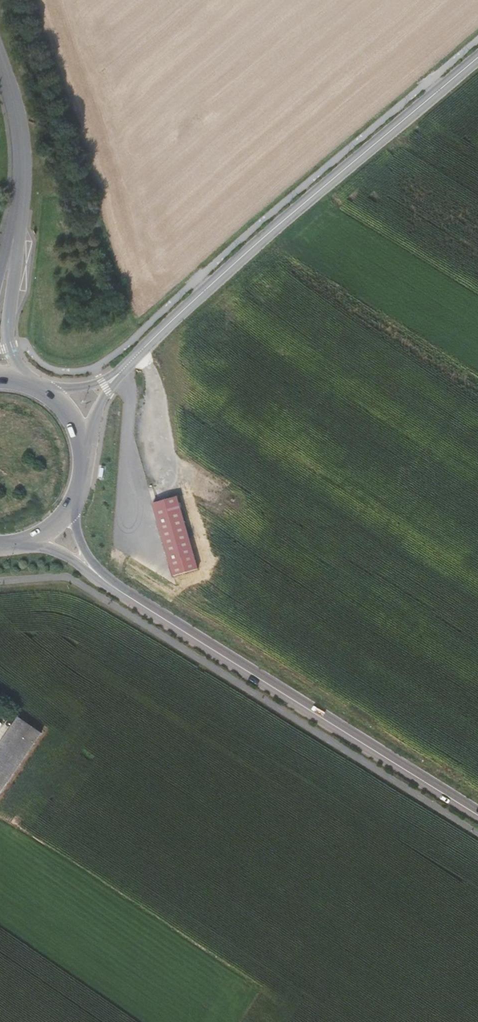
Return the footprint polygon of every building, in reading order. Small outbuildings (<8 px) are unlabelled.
[(163,499),(157,501),(181,572),(205,564),(181,493),(163,499)] [(15,724),(37,739),(42,731),(21,715),(15,724)] [(37,739),(15,724),(0,746),(0,795),(37,739)]
